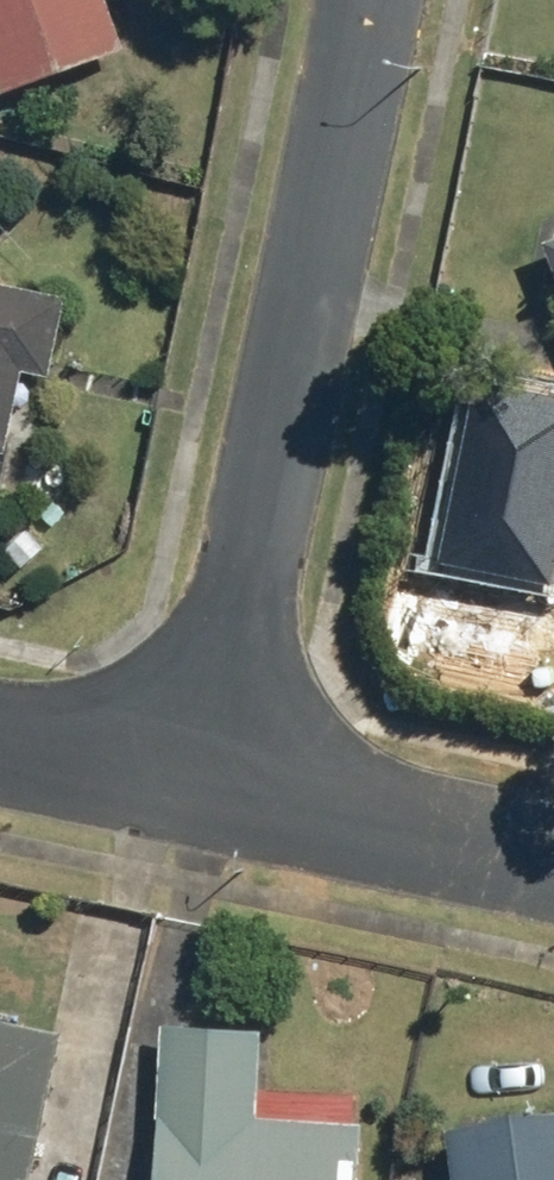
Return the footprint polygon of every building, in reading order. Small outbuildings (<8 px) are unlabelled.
[(9,91),(136,47),(120,0),(0,0),(0,66),(9,91)] [(0,276),(0,450),(24,455),(40,376),(64,380),(82,292),(0,276)] [(521,438),(509,509),(553,517),(553,444),(521,438)] [(74,1023),(0,1009),(0,1179),(44,1179),(74,1023)] [(172,1016),(166,1179),(378,1179),(381,1117),(271,1112),(275,1021),(172,1016)] [(454,1117),(463,1179),(553,1179),(553,1103),(454,1117)]
